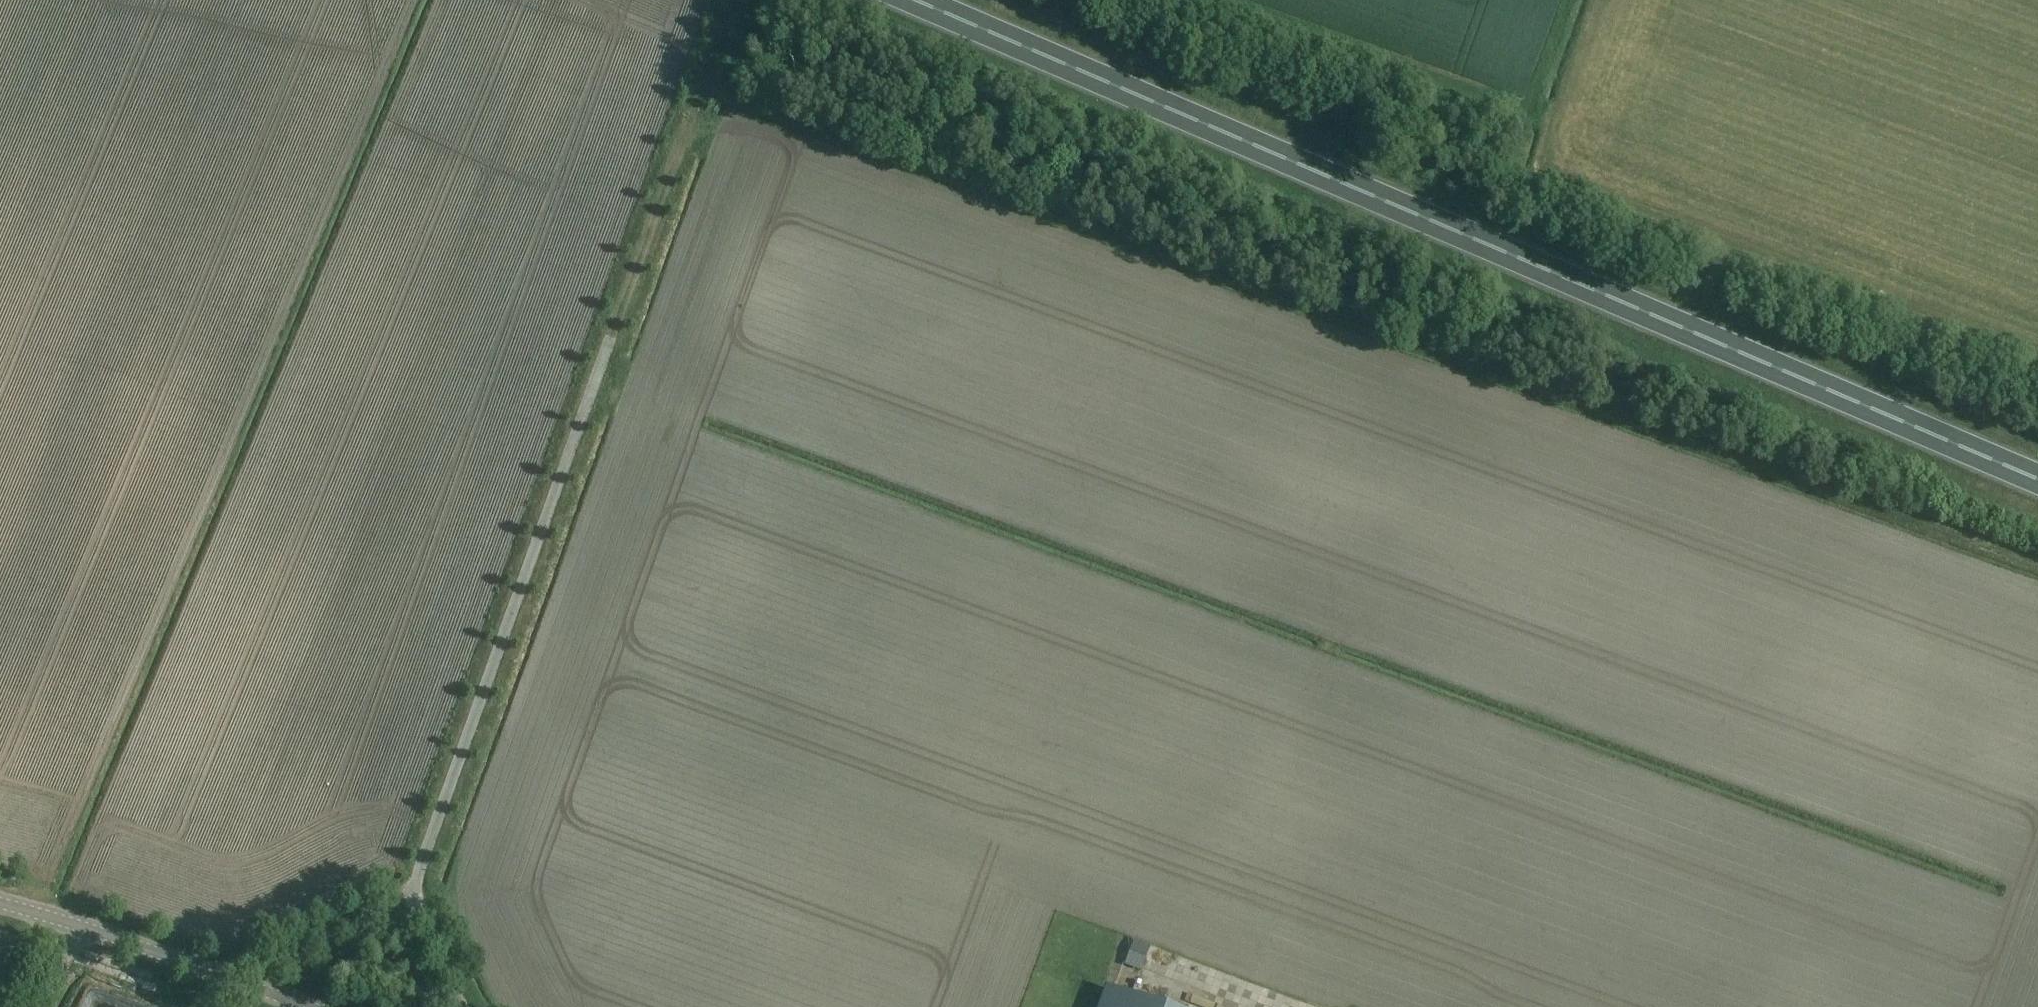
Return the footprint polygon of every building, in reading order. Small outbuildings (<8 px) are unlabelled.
[(1113,990),(1107,1006),(1157,1006),(1113,990)]
